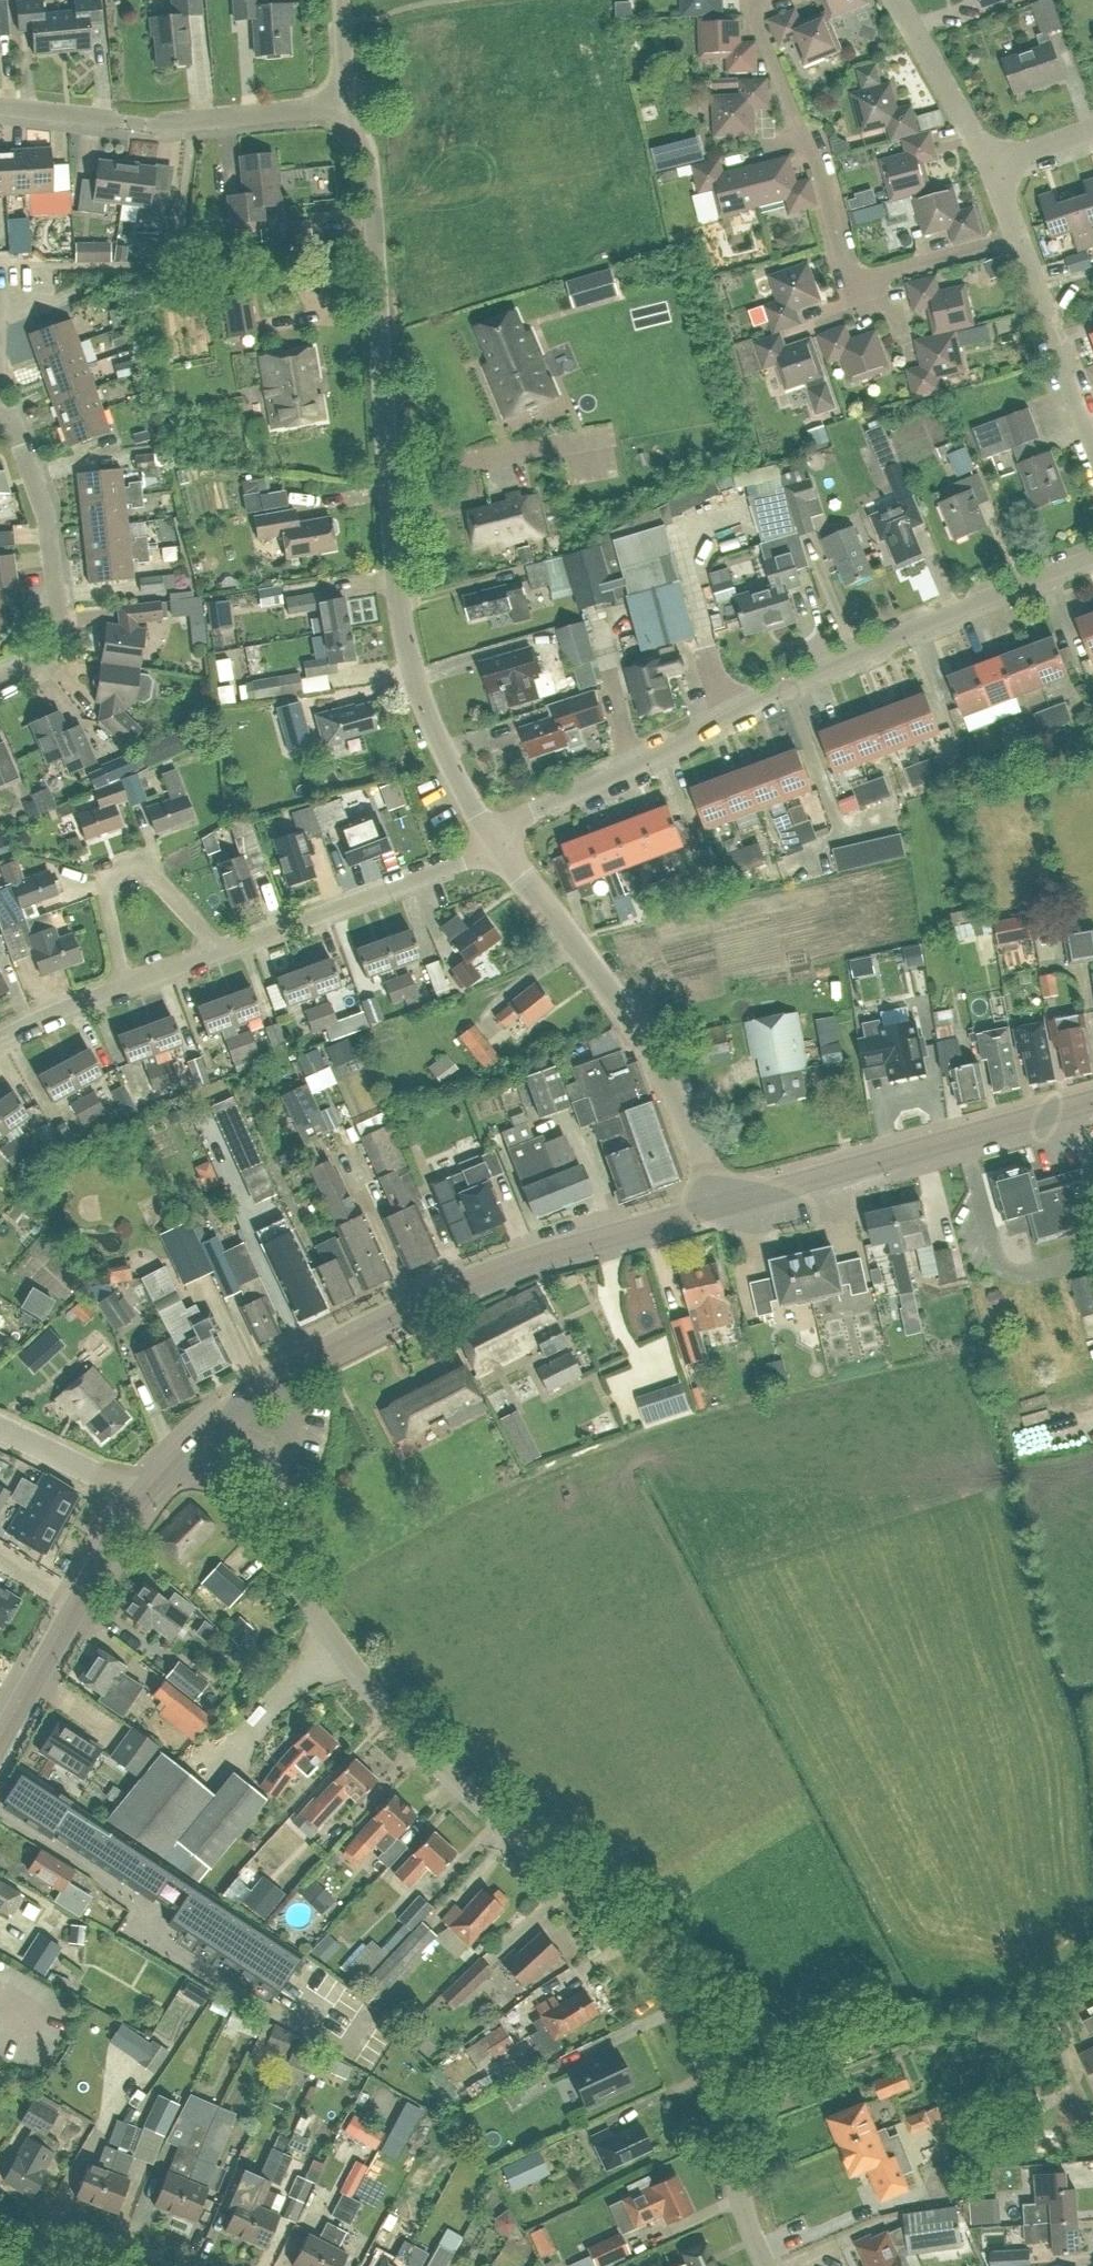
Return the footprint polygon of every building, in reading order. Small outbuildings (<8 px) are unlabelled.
[(9,36),(6,0),(0,0),(0,37),(9,36)] [(62,52),(59,13),(31,15),(30,0),(16,1),(19,31),(32,30),(34,55),(62,52)] [(62,52),(90,50),(89,40),(103,38),(99,0),(85,0),(86,10),(59,13),(62,52)] [(157,68),(190,64),(185,16),(202,15),(200,0),(171,0),(173,17),(149,19),(151,37),(154,36),(157,68)] [(292,25),(290,4),(257,7),(256,0),(233,0),(235,20),(253,19),(256,56),(288,53),(286,25),(292,25)] [(725,15),(724,0),(681,0),(682,19),(698,18),(698,16),(725,15)] [(830,19),(869,3),(867,0),(822,0),(826,10),(830,19)] [(1033,89),(1034,92),(1066,81),(1049,34),(1062,30),(1052,0),(1049,0),(1032,6),(1043,35),(1037,37),(1041,48),(1003,61),(1015,96),(1033,89)] [(842,50),(830,19),(826,10),(799,21),(794,8),(767,19),(778,47),(792,41),(803,66),(842,50)] [(698,16),(698,18),(700,61),(727,60),(728,75),(758,73),(757,42),(743,42),(742,16),(725,16),(725,15),(698,16)] [(901,138),(920,133),(911,103),(897,107),(890,81),(882,84),(877,64),(856,70),(861,89),(849,93),(860,134),(886,127),(890,141),(901,138)] [(769,77),(764,78),(739,79),(739,93),(713,95),(715,137),(757,135),(756,109),(770,108),(769,77)] [(930,130),(920,133),(901,138),(905,153),(878,160),(889,200),(911,194),(931,188),(924,164),(938,160),(930,130)] [(852,151),(850,145),(837,138),(830,140),(835,156),(852,151)] [(27,149),(29,194),(30,194),(31,213),(55,211),(71,210),(69,176),(53,177),(51,148),(27,149)] [(29,194),(27,149),(3,151),(5,196),(29,194)] [(273,154),(240,158),(243,196),(227,197),(230,224),(263,220),(262,207),(281,205),(278,172),(275,173),(273,154)] [(750,167),(761,207),(785,200),(789,214),(819,207),(810,177),(797,181),(790,156),(750,167)] [(761,207),(750,167),(724,173),(721,159),(691,166),(699,195),(714,191),(721,217),(761,207)] [(121,204),(126,165),(98,161),(95,181),(81,179),(77,212),(103,215),(105,202),(121,204)] [(126,165),(121,204),(137,206),(136,219),(162,223),(166,190),(152,188),(155,168),(126,165)] [(1085,183),(1089,195),(1074,201),(1089,249),(1092,248),(1092,228),(1092,227),(1092,180),(1085,183)] [(952,182),(931,188),(911,194),(922,235),(949,228),(953,243),(982,235),(974,206),(960,210),(952,182)] [(1089,249),(1074,201),(1059,206),(1054,192),(1039,198),(1053,239),(1071,233),(1078,253),(1089,249)] [(272,241),(311,236),(310,221),(270,226),(272,241)] [(75,243),(75,263),(93,263),(93,243),(75,243)] [(114,262),(125,263),(127,247),(116,246),(114,262)] [(1072,276),(1092,269),(1088,252),(1066,259),(1072,276)] [(990,280),(1007,274),(1001,257),(985,263),(990,280)] [(775,335),(782,332),(804,325),(799,310),(823,302),(809,263),(769,277),(778,302),(765,307),(775,335)] [(618,294),(611,271),(569,284),(575,307),(618,294)] [(933,335),(976,326),(967,285),(940,291),(937,277),(907,284),(914,314),(928,311),(933,335)] [(257,334),(250,293),(222,298),(229,339),(257,334)] [(108,312),(113,329),(128,325),(123,307),(108,312)] [(507,417),(559,397),(551,378),(546,380),(538,358),(542,356),(531,329),(525,332),(517,312),(478,327),(492,362),(486,365),(507,417)] [(36,357),(78,342),(70,319),(28,334),(36,357)] [(976,326),(933,335),(934,336),(914,341),(920,367),(906,370),(913,401),(943,394),(940,379),(967,373),(961,345),(985,339),(982,325),(976,327),(976,326)] [(846,326),(817,336),(827,365),(841,360),(850,385),(890,371),(876,331),(851,339),(846,326)] [(109,335),(113,348),(132,341),(128,328),(109,335)] [(782,332),(775,335),(775,336),(753,344),(762,372),(777,367),(786,392),(806,385),(816,416),(836,410),(825,379),(811,338),(787,346),(782,332)] [(44,380),(86,365),(78,342),(36,357),(44,380)] [(260,357),(272,429),(324,420),(320,395),(314,396),(312,380),(317,379),(312,349),(260,357)] [(114,365),(117,379),(135,374),(132,360),(114,365)] [(52,402),(94,387),(86,365),(44,380),(52,402)] [(60,424),(102,410),(94,387),(52,402),(60,424)] [(1013,450),(1017,449),(1022,464),(1019,465),(1035,510),(1068,498),(1052,453),(1037,458),(1031,443),(1041,439),(1030,408),(1002,419),(1013,450)] [(102,410),(60,424),(68,448),(110,433),(102,410)] [(814,448),(830,443),(824,426),(808,432),(814,448)] [(953,453),(960,472),(973,468),(962,440),(940,449),(943,457),(953,453)] [(162,453),(136,456),(137,470),(160,468),(161,475),(166,475),(165,466),(163,467),(162,453)] [(80,501),(142,495),(140,482),(128,483),(128,487),(123,488),(121,468),(76,473),(80,501)] [(812,479),(808,480),(804,469),(782,475),(786,487),(797,522),(800,533),(801,537),(817,532),(812,515),(824,512),(819,497),(817,497),(812,479)] [(0,471),(0,493),(9,493),(9,495),(10,495),(4,470),(2,471),(3,471),(0,471)] [(977,505),(989,500),(978,474),(955,484),(960,495),(939,504),(955,542),(987,528),(977,505)] [(693,488),(700,504),(720,494),(713,479),(693,488)] [(800,533),(797,522),(786,487),(749,498),(763,544),(800,533)] [(509,502),(468,512),(476,547),(500,541),(502,546),(547,536),(537,496),(523,499),(521,492),(508,495),(509,502)] [(83,529),(127,524),(125,505),(130,505),(131,509),(143,507),(142,495),(80,501),(83,529)] [(920,499),(909,503),(928,549),(939,544),(920,499)] [(885,502),(867,510),(881,542),(887,539),(898,565),(923,554),(905,513),(892,519),(885,502)] [(566,558),(576,594),(581,610),(629,596),(644,651),(688,639),(666,558),(674,556),(662,509),(566,558)] [(330,521),(329,517),(296,523),(294,510),(254,517),(258,539),(282,535),(286,559),(335,550),(332,534),(335,534),(336,532),(335,522),(333,521),(330,521)] [(86,556),(148,549),(146,536),(134,537),(134,542),(129,542),(127,524),(83,529),(86,556)] [(847,587),(874,576),(854,528),(822,541),(830,561),(836,559),(847,587)] [(14,545),(13,531),(0,532),(0,547),(14,545)] [(531,545),(519,548),(524,565),(536,562),(531,545)] [(148,549),(86,556),(89,584),(133,579),(131,560),(136,559),(137,563),(149,562),(148,549)] [(791,551),(790,551),(764,559),(773,588),(736,599),(746,634),(774,626),(775,628),(796,621),(786,590),(801,586),(791,551)] [(17,586),(12,555),(0,557),(0,588),(17,586)] [(576,594),(566,558),(565,556),(528,567),(534,589),(551,584),(556,600),(576,594)] [(718,580),(723,600),(741,595),(736,575),(718,580)] [(162,576),(139,578),(141,593),(163,590),(162,576)] [(510,599),(526,595),(522,582),(482,593),(483,594),(465,599),(470,620),(488,615),(489,616),(513,610),(510,599)] [(280,586),(257,591),(260,609),(283,604),(280,586)] [(324,633),(350,629),(344,598),(325,601),(323,592),(296,596),(299,612),(319,608),(324,633)] [(201,598),(171,601),(172,616),(188,615),(189,624),(204,622),(201,598)] [(100,663),(140,668),(145,630),(135,628),(136,622),(162,619),(166,619),(165,602),(160,603),(120,607),(121,620),(120,626),(106,624),(100,663)] [(1078,621),(1092,661),(1092,615),(1078,621)] [(596,661),(586,622),(559,629),(570,669),(575,667),(581,691),(599,686),(592,662),(596,661)] [(350,629),(324,633),(328,657),(302,661),(305,677),(338,672),(336,663),(355,660),(350,629)] [(1028,648),(1043,688),(1071,678),(1055,637),(1028,648)] [(686,672),(681,653),(678,654),(676,646),(660,650),(662,658),(658,659),(659,662),(628,670),(632,685),(634,684),(643,716),(673,707),(665,678),(686,672)] [(1043,688),(1028,648),(1002,657),(1017,698),(1043,688)] [(536,679),(539,678),(531,650),(481,664),(489,692),(504,688),(509,706),(541,697),(536,679)] [(977,667),(992,708),(1017,698),(1002,657),(977,667)] [(140,668),(100,663),(94,702),(107,704),(106,712),(97,721),(125,747),(136,735),(121,721),(123,706),(134,708),(140,668)] [(992,708),(977,667),(948,678),(963,719),(992,708)] [(299,673),(251,681),(251,682),(244,683),(247,701),(303,692),(299,673)] [(566,733),(604,720),(595,693),(554,708),(557,718),(521,730),(530,758),(553,750),(557,752),(564,750),(566,746),(570,745),(566,733)] [(899,703),(915,743),(942,733),(927,693),(899,703)] [(882,704),(884,709),(873,713),(888,753),(900,749),(915,743),(899,703),(897,704),(895,699),(882,704)] [(312,745),(300,702),(276,708),(276,710),(269,712),(275,735),(283,732),(288,752),(312,745)] [(354,703),(319,713),(327,745),(341,741),(341,738),(377,729),(370,702),(355,706),(354,703)] [(1051,709),(1058,729),(1075,722),(1066,702),(1051,709)] [(1058,729),(1051,709),(1035,715),(1043,735),(1058,729)] [(48,766),(65,758),(72,773),(93,764),(77,727),(66,732),(58,711),(30,723),(48,766)] [(847,723),(862,763),(888,753),(873,713),(847,723)] [(862,763),(847,723),(820,733),(835,773),(862,763)] [(150,744),(145,739),(134,755),(149,767),(184,752),(175,733),(150,744)] [(19,778),(3,742),(0,743),(0,786),(19,778)] [(771,759),(787,799),(813,789),(798,749),(771,759)] [(131,753),(100,765),(101,769),(88,774),(94,788),(138,770),(131,753)] [(922,763),(929,783),(944,777),(937,757),(922,763)] [(787,799),(771,759),(745,769),(760,809),(787,799)] [(929,783),(922,763),(907,768),(914,788),(929,783)] [(728,770),(729,775),(719,779),(734,819),(760,809),(745,769),(742,770),(740,765),(728,770)] [(308,779),(306,768),(296,770),(299,781),(308,779)] [(194,819),(176,770),(161,775),(170,800),(146,809),(155,834),(194,819)] [(120,779),(128,800),(130,806),(147,800),(137,773),(120,779)] [(886,776),(869,782),(876,803),(892,797),(893,797),(886,776)] [(114,805),(128,800),(120,779),(92,789),(98,807),(76,816),(85,841),(122,827),(114,805)] [(734,819),(719,779),(692,789),(707,829),(734,819)] [(869,782),(853,789),(855,795),(861,809),(876,803),(869,782)] [(29,819),(38,815),(32,800),(22,804),(29,819)] [(312,805),(313,806),(322,833),(335,829),(348,865),(389,850),(380,824),(351,835),(339,800),(322,807),(320,802),(312,805)] [(274,840),(277,849),(289,885),(315,876),(309,856),(314,854),(310,839),(322,835),(322,833),(313,806),(292,813),(298,832),(274,840)] [(643,816),(658,857),(685,847),(670,806),(643,816)] [(775,820),(779,832),(793,827),(788,814),(775,820)] [(617,826),(632,866),(658,857),(643,816),(617,826)] [(258,839),(250,819),(236,824),(243,844),(258,839)] [(795,826),(803,847),(819,841),(811,820),(795,826)] [(591,836),(606,876),(632,866),(617,826),(591,836)] [(803,847),(795,826),(779,832),(787,853),(803,847)] [(888,837),(893,861),(908,858),(902,833),(888,837)] [(563,846),(566,854),(553,859),(566,894),(579,889),(583,899),(596,894),(591,881),(606,876),(591,836),(563,846)] [(893,861),(888,837),(874,840),(880,864),(893,861)] [(880,864),(874,840),(861,843),(866,867),(880,864)] [(744,849),(752,870),(768,864),(760,843),(744,849)] [(866,867),(861,843),(847,846),(853,871),(866,867)] [(853,871),(847,846),(833,849),(839,874),(853,871)] [(752,870),(744,849),(728,855),(736,876),(752,870)] [(247,855),(219,865),(233,905),(257,896),(250,875),(254,874),(247,855)] [(26,920),(22,909),(58,895),(49,870),(23,880),(17,861),(0,867),(0,870),(7,888),(0,890),(0,929),(0,930),(26,920)] [(683,874),(665,881),(673,902),(691,896),(683,874)] [(658,907),(673,902),(665,881),(650,886),(658,907)] [(631,892),(613,899),(621,921),(639,914),(631,892)] [(954,923),(975,921),(973,909),(952,913),(954,923)] [(1029,915),(1011,918),(1014,933),(1031,930),(1029,915)] [(484,917),(467,929),(457,916),(441,928),(464,960),(452,969),(466,987),(481,976),(469,961),(500,938),(484,917)] [(1048,954),(1063,952),(1057,917),(1042,920),(1048,954)] [(73,935),(58,940),(53,928),(32,936),(26,920),(0,930),(12,962),(33,955),(40,976),(82,961),(73,935)] [(975,921),(954,923),(957,940),(968,937),(967,933),(978,931),(975,921)] [(1064,931),(1069,966),(1092,962),(1092,927),(1064,931)] [(383,940),(394,968),(421,959),(411,930),(383,940)] [(394,968),(383,940),(356,949),(366,978),(394,968)] [(924,960),(921,946),(904,949),(907,963),(924,960)] [(303,969),(314,997),(341,987),(331,959),(303,969)] [(442,959),(430,964),(442,995),(454,990),(442,959)] [(314,997),(303,969),(276,979),(286,1008),(314,997)] [(397,977),(404,999),(416,995),(409,973),(397,977)] [(1057,973),(1041,975),(1045,998),(1060,995),(1055,974),(1057,973)] [(8,991),(0,975),(0,995),(8,991)] [(404,999),(397,977),(384,982),(392,1003),(404,999)] [(509,1003),(495,1015),(504,1026),(518,1015),(526,1026),(553,1005),(535,981),(508,1002),(509,1003)] [(225,998),(234,1026),(261,1016),(251,988),(225,998)] [(376,997),(361,1002),(368,1024),(383,1019),(376,997)] [(234,1026),(225,998),(198,1007),(208,1035),(222,1030),(238,1074),(248,1070),(243,1057),(245,1057),(238,1035),(234,1026)] [(329,1003),(329,1002),(317,1006),(317,1007),(325,1029),(329,1041),(341,1036),(336,1023),(345,1019),(338,1000),(329,1003)] [(325,1029),(317,1007),(304,1012),(312,1034),(325,1029)] [(890,1081),(926,1074),(923,1056),(928,1055),(924,1038),(920,1038),(917,1021),(910,1023),(907,1008),(882,1013),(885,1028),(881,1029),(879,1021),(865,1024),(868,1040),(859,1042),(865,1068),(887,1063),(890,1081)] [(959,1039),(956,1040),(953,1025),(956,1025),(954,1009),(934,1012),(943,1071),(949,1070),(952,1085),(956,1084),(960,1105),(987,1099),(979,1063),(964,1066),(959,1039)] [(798,1011),(747,1022),(754,1060),(761,1059),(771,1105),(809,1098),(803,1069),(810,1067),(798,1011)] [(1084,1015),(1051,1021),(1056,1046),(1061,1045),(1068,1077),(1092,1072),(1083,1027),(1086,1027),(1084,1015)] [(836,1017),(817,1020),(824,1065),(844,1061),(836,1017)] [(158,1063),(166,1086),(178,1082),(167,1050),(182,1045),(172,1018),(145,1027),(158,1063)] [(278,1022),(265,1027),(272,1047),(286,1042),(278,1022)] [(1044,1023),(1015,1028),(1019,1054),(1025,1053),(1031,1085),(1054,1080),(1044,1023)] [(499,1057),(474,1025),(456,1039),(462,1047),(466,1045),(485,1068),(499,1057)] [(733,1058),(726,1025),(681,1035),(688,1067),(733,1058)] [(142,1059),(145,1068),(158,1063),(145,1027),(118,1037),(128,1064),(142,1059)] [(1009,1029),(979,1035),(984,1060),(989,1059),(995,1092),(1020,1087),(1009,1029)] [(238,1035),(245,1057),(248,1056),(251,1066),(260,1062),(257,1053),(258,1052),(250,1030),(238,1035)] [(64,1063),(78,1089),(104,1075),(89,1049),(64,1063)] [(619,1114),(646,1189),(681,1177),(654,1101),(651,1102),(636,1060),(627,1063),(621,1049),(571,1067),(576,1082),(577,1081),(583,1099),(587,1097),(596,1121),(619,1114)] [(446,1054),(428,1067),(439,1083),(457,1070),(446,1054)] [(201,1057),(187,1062),(196,1089),(210,1084),(201,1057)] [(78,1089),(64,1063),(39,1077),(53,1103),(78,1089)] [(153,1090),(166,1086),(158,1063),(145,1068),(153,1090)] [(554,1066),(524,1077),(540,1119),(569,1108),(554,1066)] [(577,1081),(576,1082),(564,1086),(580,1129),(593,1124),(620,1198),(646,1189),(619,1114),(596,1121),(587,1097),(583,1099),(577,1081)] [(329,1159),(322,1162),(311,1140),(328,1132),(305,1084),(279,1097),(303,1146),(300,1147),(310,1168),(363,1288),(391,1276),(363,1214),(358,1216),(338,1172),(336,1173),(329,1159)] [(133,1111),(120,1087),(108,1093),(121,1117),(133,1111)] [(82,1098),(94,1119),(105,1113),(93,1091),(82,1098)] [(24,1160),(35,1153),(23,1134),(16,1125),(29,1116),(12,1092),(0,1100),(0,1125),(24,1160)] [(94,1119),(82,1098),(70,1105),(82,1126),(94,1119)] [(239,1113),(219,1122),(248,1187),(268,1178),(239,1113)] [(392,1122),(403,1148),(422,1141),(411,1114),(392,1122)] [(564,1136),(545,1144),(541,1135),(533,1138),(527,1122),(501,1133),(533,1214),(590,1192),(579,1166),(576,1167),(564,1136)] [(0,1125),(0,1136),(4,1133),(10,1143),(0,1149),(13,1168),(24,1160),(0,1125)] [(420,1197),(388,1125),(361,1137),(394,1210),(382,1215),(406,1269),(437,1255),(421,1219),(427,1217),(418,1198),(420,1197)] [(446,1129),(423,1138),(437,1177),(460,1168),(446,1129)] [(492,1152),(461,1165),(463,1171),(432,1184),(454,1237),(473,1230),(473,1232),(476,1231),(478,1235),(491,1229),(490,1226),(503,1220),(493,1195),(495,1194),(488,1176),(500,1171),(492,1152)] [(1084,1178),(1082,1168),(1037,1181),(1033,1167),(993,1179),(1005,1221),(1029,1214),(1037,1243),(1092,1227),(1092,1209),(1084,1178)] [(906,1249),(918,1247),(924,1277),(940,1274),(942,1285),(957,1282),(950,1249),(934,1252),(924,1204),(895,1210),(904,1250),(906,1249)] [(283,1208),(261,1218),(260,1223),(263,1232),(258,1234),(279,1278),(277,1279),(297,1322),(298,1321),(301,1326),(328,1314),(325,1308),(326,1308),(323,1300),(327,1298),(313,1269),(309,1270),(307,1265),(311,1263),(290,1219),(288,1219),(283,1208)] [(904,1250),(895,1210),(867,1216),(874,1245),(889,1241),(901,1295),(915,1292),(906,1249),(904,1250)] [(159,1235),(183,1286),(213,1272),(226,1298),(240,1291),(246,1304),(239,1307),(257,1345),(279,1334),(271,1316),(276,1314),(258,1276),(239,1285),(216,1237),(200,1244),(189,1221),(159,1235)] [(313,1269),(327,1298),(331,1306),(354,1295),(347,1279),(352,1277),(334,1237),(314,1246),(323,1264),(313,1269)] [(803,1255),(812,1299),(843,1293),(842,1286),(850,1285),(853,1296),(869,1292),(861,1259),(837,1264),(833,1248),(803,1255)] [(812,1299),(803,1255),(772,1261),(775,1278),(751,1283),(758,1316),(774,1313),(772,1302),(780,1300),(782,1306),(812,1299)] [(114,1267),(117,1282),(137,1279),(135,1263),(114,1267)] [(704,1336),(733,1330),(718,1263),(681,1272),(689,1310),(697,1308),(704,1336)] [(163,1267),(141,1278),(194,1382),(231,1364),(215,1333),(220,1331),(210,1311),(200,1315),(195,1305),(185,1310),(163,1267)] [(1073,1280),(1084,1317),(1092,1314),(1092,1274),(1073,1280)] [(515,1297),(454,1328),(477,1374),(536,1344),(543,1357),(567,1344),(538,1287),(516,1298),(515,1297)] [(32,1288),(22,1306),(42,1318),(53,1300),(32,1288)] [(115,1290),(96,1303),(114,1331),(136,1316),(122,1297),(120,1298),(115,1290)] [(20,1328),(29,1335),(41,1322),(32,1315),(20,1328)] [(673,1322),(686,1365),(704,1359),(691,1317),(673,1322)] [(94,1364),(113,1348),(97,1330),(84,1341),(90,1347),(84,1352),(94,1364)] [(53,1354),(39,1339),(19,1357),(33,1372),(53,1354)] [(136,1354),(160,1409),(193,1394),(168,1339),(136,1354)] [(547,1393),(582,1375),(570,1351),(535,1368),(547,1393)] [(769,1386),(788,1382),(784,1360),(765,1365),(769,1386)] [(475,1405),(481,1402),(463,1366),(380,1410),(396,1441),(421,1428),(423,1432),(430,1428),(428,1425),(443,1417),(448,1426),(478,1411),(475,1405)] [(92,1367),(56,1398),(70,1414),(75,1410),(102,1441),(128,1418),(111,1398),(115,1395),(92,1367)] [(488,1384),(498,1406),(537,1388),(530,1373),(514,1381),(510,1374),(488,1384)] [(1079,1406),(1082,1421),(1092,1419),(1092,1403),(1079,1406)] [(605,1437),(624,1431),(619,1413),(600,1419),(605,1437)] [(33,1484),(6,1531),(43,1553),(78,1493),(44,1474),(37,1486),(33,1484)] [(0,1477),(0,1512),(15,1486),(0,1477)] [(190,1503),(154,1540),(179,1562),(215,1525),(190,1503)] [(220,1561),(200,1583),(228,1608),(248,1586),(220,1561)] [(193,1608),(173,1593),(167,1602),(144,1585),(123,1613),(146,1631),(151,1625),(170,1639),(193,1608)] [(2,1628),(20,1600),(0,1588),(0,1627),(2,1628)] [(79,1680),(101,1695),(98,1701),(121,1717),(141,1689),(121,1675),(126,1668),(100,1650),(79,1680)] [(195,1676),(178,1663),(166,1677),(194,1699),(207,1683),(196,1674),(195,1676)] [(211,1718),(164,1680),(152,1694),(165,1705),(159,1713),(193,1741),(211,1718)] [(290,1779),(299,1768),(307,1776),(312,1770),(338,1743),(313,1721),(277,1762),(260,1786),(274,1798),(290,1779)] [(58,1723),(40,1751),(83,1779),(101,1750),(58,1723)] [(131,1726),(109,1757),(118,1763),(115,1767),(123,1773),(126,1770),(137,1778),(160,1747),(131,1726)] [(140,1778),(106,1820),(162,1857),(214,1795),(161,1751),(140,1778)] [(314,1797),(291,1821),(309,1838),(348,1795),(357,1803),(377,1781),(353,1758),(316,1799),(314,1797)] [(214,1795),(162,1857),(198,1881),(266,1800),(233,1773),(214,1795)] [(301,1955),(193,1884),(172,1870),(28,1775),(26,1777),(8,1805),(6,1808),(50,1837),(52,1834),(152,1900),(153,1898),(166,1879),(187,1893),(175,1913),(167,1924),(276,1994),(301,1955)] [(376,1846),(382,1852),(376,1858),(388,1868),(407,1848),(396,1837),(416,1816),(394,1795),(344,1849),(359,1864),(376,1846)] [(434,1832),(396,1873),(411,1887),(428,1868),(436,1876),(457,1853),(434,1832)] [(60,1889),(54,1899),(79,1915),(90,1896),(66,1881),(73,1871),(40,1851),(28,1870),(60,1889)] [(10,1915),(22,1895),(0,1881),(0,1910),(10,1915)] [(458,1904),(443,1921),(470,1945),(504,1908),(484,1889),(464,1910),(458,1904)] [(364,1984),(421,1922),(420,1921),(432,1908),(419,1895),(397,1918),(403,1924),(380,1949),(371,1940),(366,1946),(362,1942),(340,1966),(360,1984),(362,1982),(364,1984)] [(421,1922),(364,1984),(379,1998),(436,1936),(421,1922)] [(513,1948),(498,1962),(520,1987),(557,1954),(539,1932),(517,1952),(513,1948)] [(25,1960),(44,1972),(60,1945),(40,1934),(25,1960)] [(325,1963),(340,1946),(328,1934),(312,1951),(325,1963)] [(473,1968),(420,2018),(412,2026),(419,2036),(458,1999),(462,2003),(485,1981),(473,1968)] [(555,2039),(598,2013),(584,1989),(558,2004),(554,1997),(535,2008),(540,2017),(532,2023),(537,2031),(529,2036),(543,2059),(561,2048),(555,2039)] [(1057,2045),(1074,2036),(1063,2014),(1046,2022),(1057,2045)] [(262,2020),(252,2016),(244,2033),(254,2038),(262,2020)] [(1090,2033),(1092,2032),(1092,2018),(1092,2016),(1084,2021),(1090,2033)] [(274,2024),(263,2048),(285,2057),(294,2035),(274,2024)] [(478,2069),(515,2045),(502,2025),(465,2049),(478,2069)] [(168,2051),(152,2040),(137,2062),(153,2073),(168,2051)] [(313,2052),(294,2045),(287,2062),(306,2069),(313,2052)] [(531,2048),(465,2089),(474,2103),(497,2089),(498,2090),(538,2065),(538,2060),(531,2048)] [(1080,2055),(1092,2083),(1092,2049),(1080,2055)] [(602,2097),(632,2083),(616,2050),(570,2072),(587,2108),(604,2100),(602,2097)] [(323,2070),(345,2080),(351,2067),(329,2057),(323,2070)] [(438,2089),(449,2083),(440,2069),(430,2075),(438,2089)] [(893,2084),(907,2079),(904,2070),(873,2082),(880,2100),(897,2093),(893,2084)] [(440,2091),(447,2102),(457,2096),(451,2085),(440,2091)] [(204,2092),(190,2109),(218,2132),(232,2116),(204,2092)] [(45,2172),(44,2171),(59,2144),(44,2136),(60,2106),(36,2093),(20,2122),(32,2129),(28,2137),(26,2136),(15,2156),(17,2157),(4,2180),(32,2196),(45,2172)] [(159,2095),(143,2127),(162,2136),(178,2104),(159,2095)] [(841,2146),(877,2132),(865,2103),(829,2118),(841,2146)] [(924,2112),(930,2126),(944,2121),(938,2106),(924,2112)] [(930,2126),(924,2112),(906,2119),(911,2134),(930,2126)] [(343,2132),(374,2150),(384,2133),(353,2115),(343,2132)] [(119,2147),(128,2123),(117,2119),(108,2143),(119,2147)] [(128,2123),(119,2147),(128,2150),(137,2126),(128,2123)] [(610,2128),(590,2137),(605,2170),(652,2150),(641,2124),(614,2137),(610,2128)] [(884,2129),(877,2132),(841,2146),(840,2147),(849,2168),(850,2168),(853,2175),(867,2169),(881,2201),(910,2189),(884,2129)] [(278,2134),(272,2148),(282,2152),(288,2139),(278,2134)] [(210,2149),(231,2171),(250,2154),(234,2136),(228,2142),(223,2137),(210,2149)] [(97,2205),(118,2150),(104,2146),(96,2167),(89,2164),(77,2198),(97,2205)] [(221,2204),(233,2210),(224,2230),(246,2240),(267,2189),(270,2182),(282,2152),(272,2148),(259,2177),(237,2167),(221,2204)] [(340,2220),(358,2186),(373,2156),(360,2149),(345,2179),(348,2180),(331,2215),(340,2220)] [(118,2150),(97,2205),(118,2213),(130,2179),(126,2178),(133,2156),(118,2150)] [(538,2150),(502,2167),(513,2191),(549,2174),(538,2150)] [(282,2152),(270,2182),(279,2187),(292,2157),(282,2152)] [(304,2178),(312,2182),(314,2183),(323,2164),(313,2159),(304,2178)] [(175,2213),(196,2163),(195,2162),(191,2171),(183,2167),(179,2175),(169,2171),(155,2205),(175,2213)] [(196,2163),(175,2213),(195,2221),(209,2187),(199,2183),(205,2167),(196,2163)] [(1024,2204),(1025,2225),(1079,2221),(1076,2189),(1068,2190),(1066,2173),(1036,2175),(1038,2203),(1024,2204)] [(297,2175),(288,2196),(292,2197),(283,2217),(294,2222),(312,2182),(304,2178),(297,2175)] [(690,2212),(674,2177),(651,2188),(651,2189),(624,2201),(635,2226),(663,2213),(667,2223),(690,2212)] [(358,2186),(340,2220),(350,2225),(367,2190),(358,2186)] [(277,2194),(267,2189),(246,2240),(265,2248),(280,2214),(271,2210),(277,2194)] [(970,2200),(971,2224),(1001,2223),(1000,2198),(970,2200)] [(906,2255),(910,2253),(963,2246),(957,2206),(904,2214),(906,2226),(888,2234),(888,2232),(859,2247),(868,2265),(911,2265),(906,2255)] [(1081,2253),(1079,2221),(1025,2225),(1027,2244),(1042,2243),(1041,2233),(1054,2232),(1056,2255),(1081,2253)] [(336,2227),(326,2222),(318,2237),(308,2232),(292,2263),(298,2265),(316,2265),(336,2227)] [(452,2226),(444,2240),(461,2250),(469,2236),(452,2226)] [(316,2265),(342,2265),(349,2253),(338,2247),(346,2232),(336,2227),(316,2265)] [(586,2248),(589,2256),(570,2264),(571,2265),(609,2265),(624,2259),(623,2256),(630,2253),(620,2231),(586,2248)] [(545,2239),(534,2246),(538,2253),(550,2246),(545,2239)] [(392,2263),(398,2265),(403,2265),(404,2264),(414,2247),(403,2241),(392,2263)] [(704,2243),(682,2253),(685,2261),(675,2265),(715,2265),(704,2243)] [(425,2265),(445,2265),(453,2253),(437,2244),(425,2265)] [(414,2247),(404,2264),(407,2265),(420,2265),(427,2253),(414,2246),(414,2247)] [(1030,2249),(990,2251),(991,2265),(1032,2265),(1030,2249)] [(538,2255),(531,2265),(546,2265),(538,2255)]
